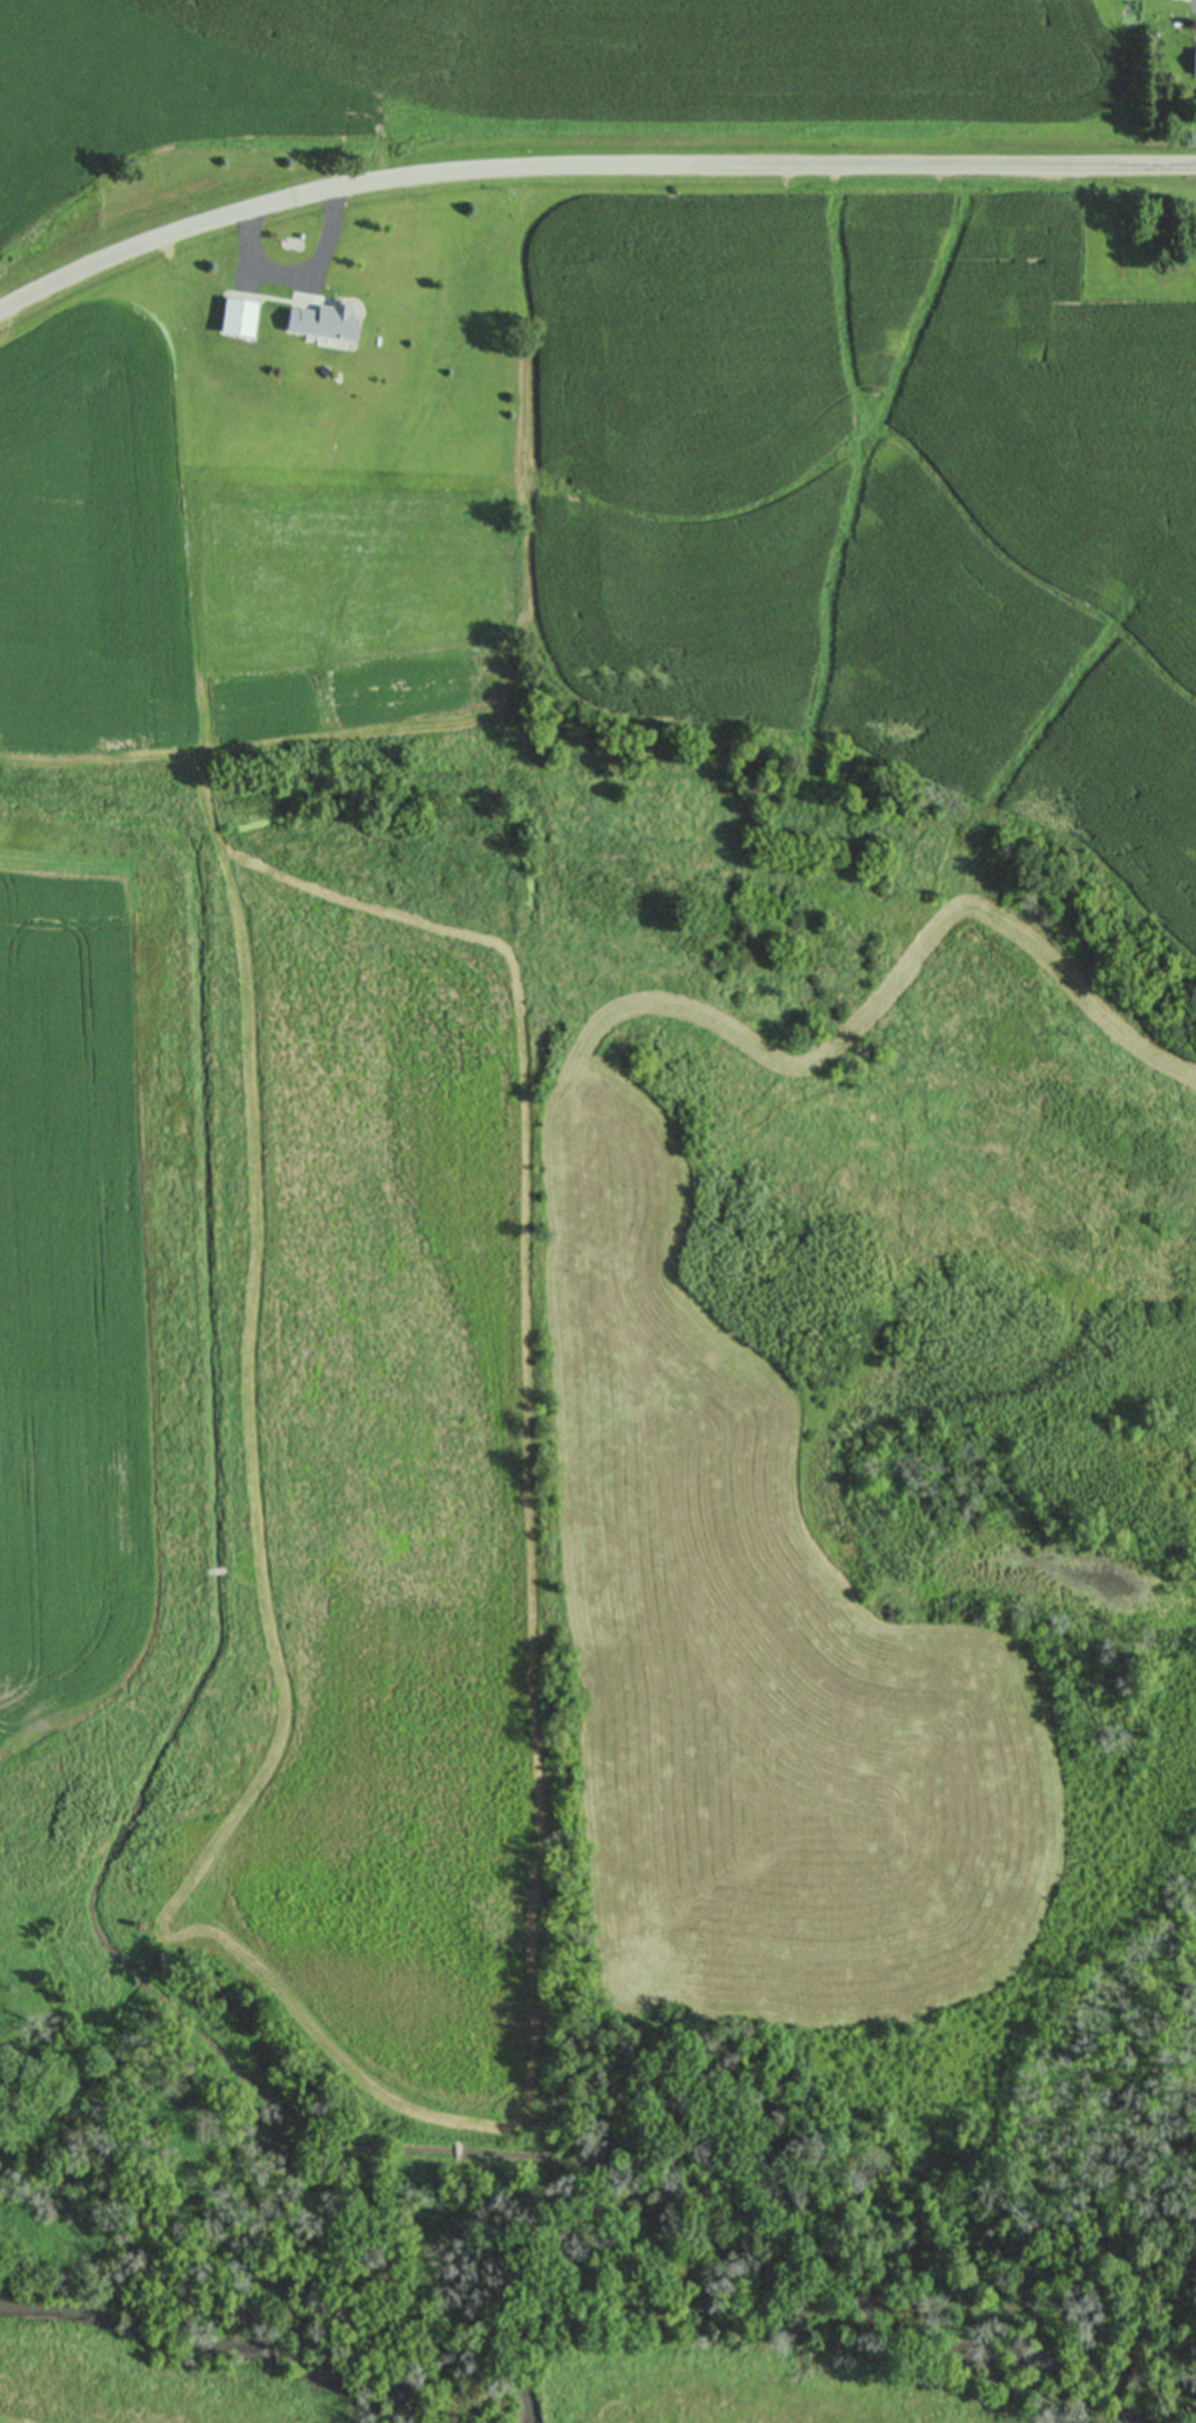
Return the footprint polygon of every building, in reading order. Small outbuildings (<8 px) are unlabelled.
[(227,295),(222,330),(253,334),(258,300),(227,295)] [(293,305),(289,326),(355,336),(358,317),(350,316),(351,304),(332,301),(331,305),(318,304),(317,308),(293,305)]
